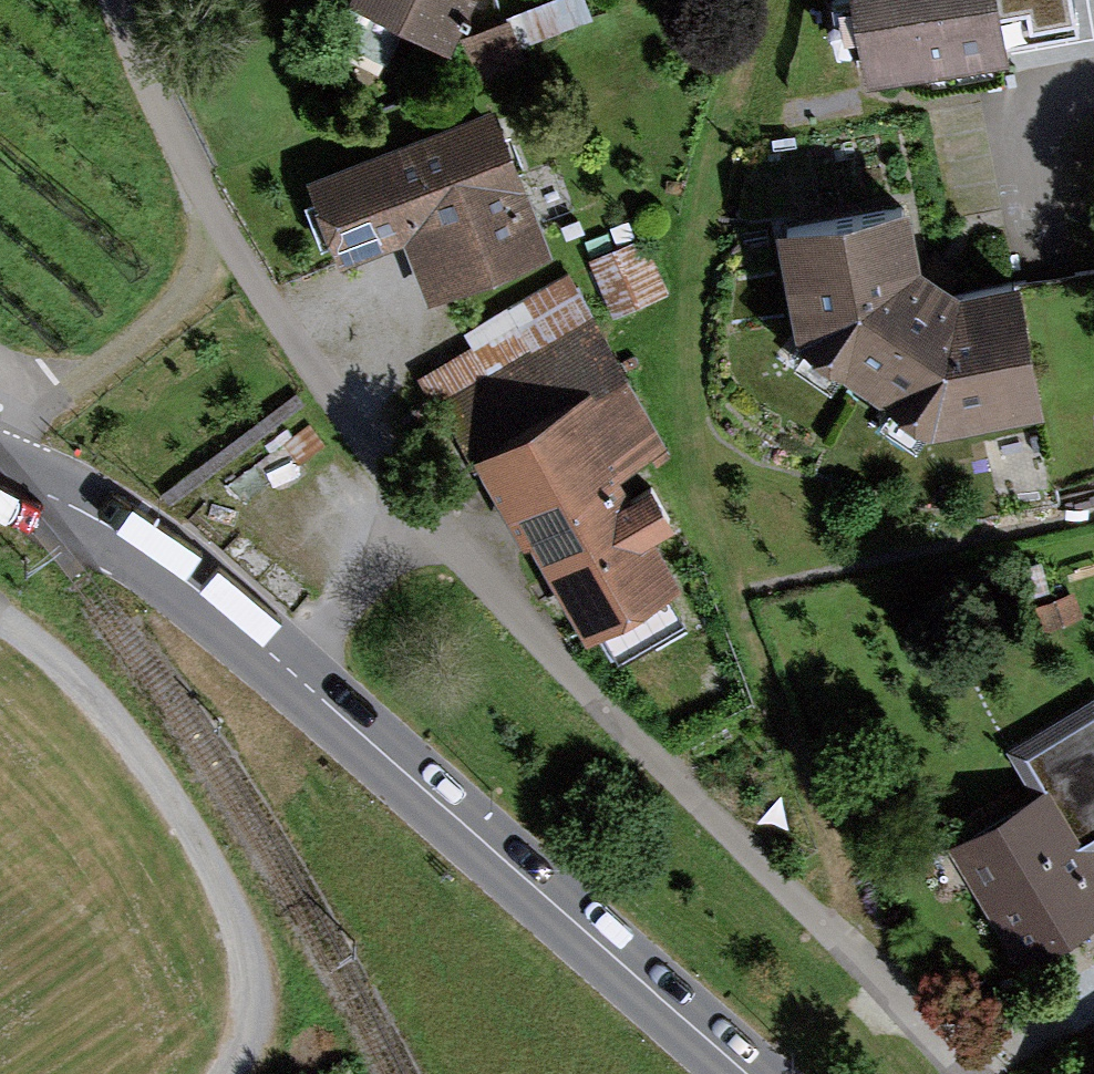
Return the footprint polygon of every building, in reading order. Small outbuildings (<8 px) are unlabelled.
[(390,79),(529,28),(519,0),(361,0),(390,79)] [(867,68),(1010,42),(1003,0),(855,0),(867,68)] [(496,101),(308,172),(342,261),(403,238),(426,297),(552,249),(496,101)] [(823,236),(839,340),(990,422),(1077,407),(1058,296),(1001,306),(952,274),(944,218),(823,236)] [(647,238),(598,254),(614,305),(664,289),(647,238)] [(623,359),(471,452),(589,628),(697,566),(678,514),(655,475),(632,485),(625,468),(668,433),(623,359)] [(958,805),(1040,963),(1093,935),(1093,736),(958,805)]
